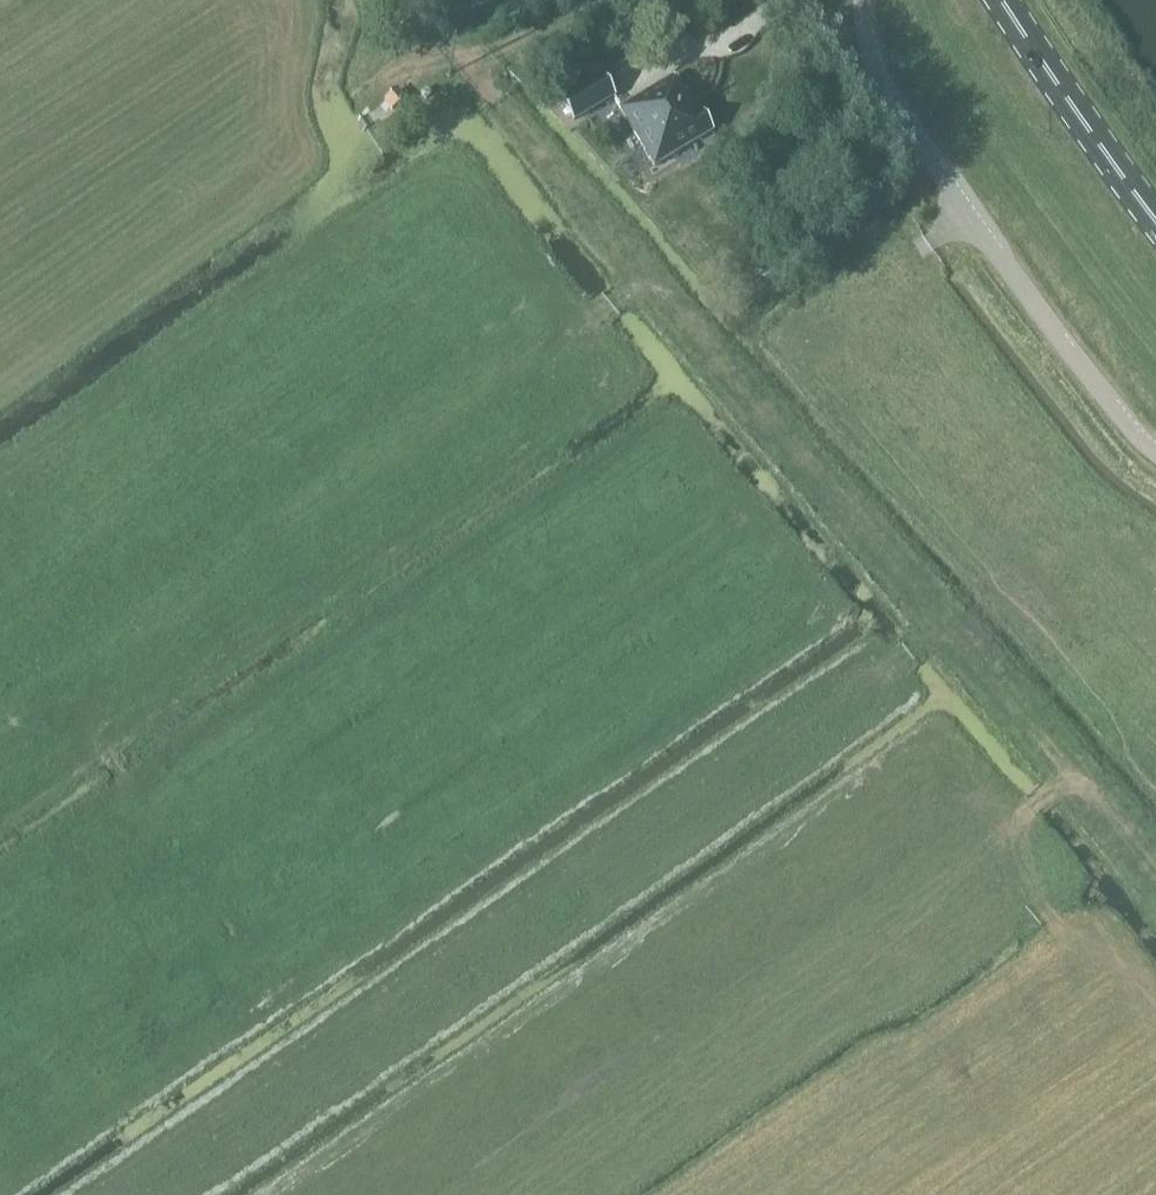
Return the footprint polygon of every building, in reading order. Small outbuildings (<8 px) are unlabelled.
[(559,100),(572,122),(584,115),(614,98),(615,98),(613,95),(602,75),(559,100)] [(617,109),(653,168),(699,140),(713,132),(705,119),(699,110),(688,90),(685,92),(674,75),(668,78),(634,99),(619,108),(617,109)] [(420,94),(424,100),(430,95),(425,89),(420,94)] [(387,106),(390,111),(403,101),(401,99),(399,96),(396,93),(395,91),(383,102),(384,103),(387,106)]
